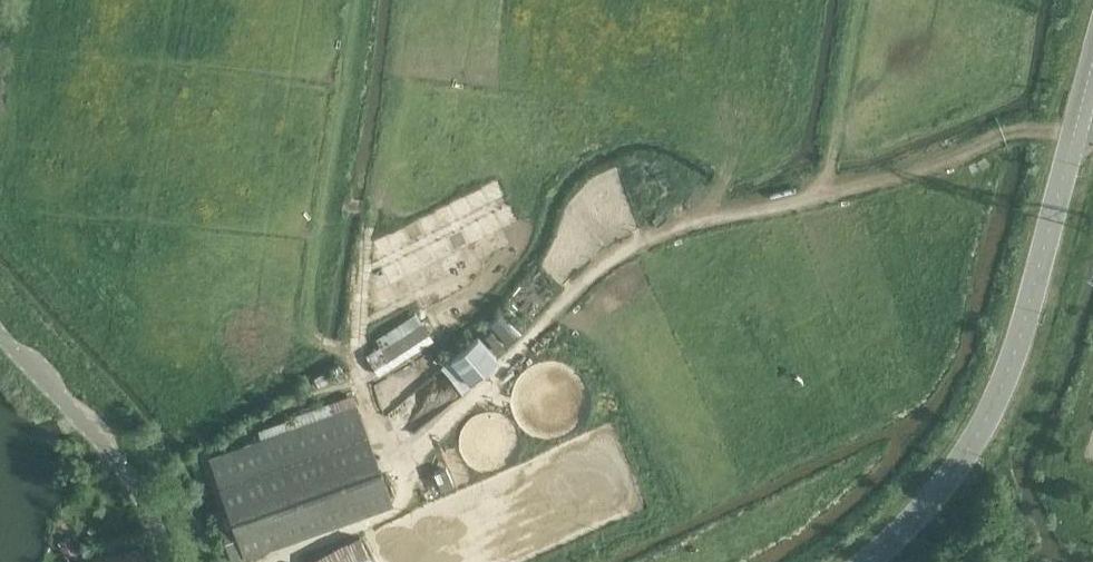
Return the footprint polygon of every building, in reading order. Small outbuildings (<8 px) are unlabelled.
[(492,321),(509,341),(526,325),(508,306),(492,321)] [(378,374),(432,339),(422,324),(368,359),(378,374)] [(469,382),(496,358),(477,337),(441,369),(461,392),(471,384),(469,382)] [(392,502),(368,434),(354,396),(258,430),(262,439),(210,458),(226,504),(245,555),(392,502)] [(458,484),(448,468),(432,477),(441,494),(458,484)] [(245,555),(226,504),(214,509),(232,559),(245,555)] [(357,536),(310,560),(311,561),(370,561),(357,536)] [(143,550),(92,558),(93,561),(145,561),(143,550)]
